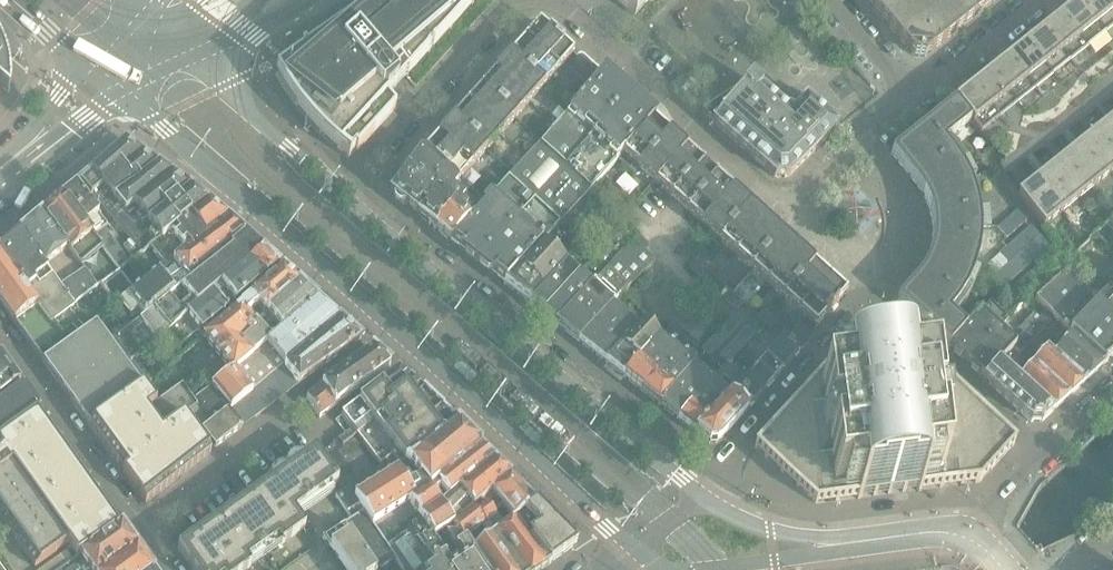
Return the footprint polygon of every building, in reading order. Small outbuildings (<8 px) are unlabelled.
[(309,49),(275,74),(288,96),(301,114),(316,130),(331,145),(348,159),(354,150),(356,152),(395,109),(386,98),(396,87),(394,84),(396,83),(392,79),(401,72),(406,77),(471,6),(473,4),(472,2),(474,0),(379,0),(309,49)] [(627,10),(634,17),(649,0),(616,0),(627,10)] [(969,13),(973,19),(993,3),(992,2),(995,0),(927,0),(924,0),(881,0),(872,8),(907,50),(908,51),(909,51),(914,57),(924,58),(930,53),(932,52),(956,32),(952,27),(969,13)] [(1105,0),(1083,0),(1078,3),(1102,33),(1112,24),(1112,11),(1105,0)] [(1112,11),(1112,0),(1105,0),(1112,11)] [(1102,33),(1078,3),(1061,18),(1084,47),(1102,33)] [(1084,47),(1061,18),(1043,32),(1067,61),(1084,47)] [(564,65),(573,54),(543,27),(538,33),(534,29),(510,55),(544,86),(564,65)] [(1067,61),(1043,32),(1026,46),(1049,75),(1067,61)] [(9,93),(9,87),(9,75),(7,62),(3,50),(0,44),(0,86),(9,93)] [(1049,75),(1026,46),(1008,60),(1031,89),(1049,75)] [(544,86),(510,55),(481,88),(514,119),(544,86)] [(1031,89),(1008,60),(991,74),(1014,103),(1031,89)] [(654,118),(602,73),(589,87),(574,106),(622,154),(653,120),(654,118)] [(978,132),(1008,108),(1014,103),(991,74),(956,102),(978,132)] [(791,175),(836,128),(792,88),(777,106),(757,87),(750,81),(731,103),(722,98),(701,111),(703,112),(701,113),(703,115),(703,114),(771,176),(774,177),(778,178),(785,178),(789,176),(791,175)] [(514,119),(481,88),(452,120),(486,151),(514,119)] [(954,156),(944,144),(954,135),(961,144),(977,131),(978,132),(956,102),(891,154),(907,174),(915,182),(922,192),(927,203),(930,214),(932,225),(932,229),(980,225),(978,212),(975,197),(969,182),(962,167),(954,156)] [(550,234),(588,193),(622,154),(574,106),(573,106),(566,114),(558,107),(551,116),(558,123),(538,145),(495,192),(494,191),(489,196),(481,205),(468,193),(464,190),(464,189),(457,183),(428,155),(425,157),(422,154),(421,155),(420,154),(407,170),(389,194),(393,197),(393,201),(396,204),(399,205),(404,205),(504,283),(550,234)] [(486,151),(452,120),(428,147),(432,151),(428,155),(457,183),(471,167),(486,151)] [(640,169),(669,134),(653,120),(622,154),(623,154),(618,161),(634,175),(640,169)] [(1108,134),(1105,131),(1088,144),(1091,147),(1111,173),(1112,172),(1112,141),(1108,134)] [(722,182),(705,166),(702,163),(703,162),(696,156),(695,158),(669,134),(640,169),(654,182),(686,211),(698,197),(697,196),(700,193),(701,193),(713,180),(719,186),(722,182)] [(103,188),(105,186),(144,155),(126,141),(121,145),(77,184),(90,198),(103,188)] [(1111,173),(1091,147),(1088,144),(1072,157),(1074,160),(1094,186),(1111,173)] [(116,199),(159,167),(144,155),(105,186),(116,199)] [(1094,186),(1074,160),(1072,157),(1055,170),(1057,174),(1078,199),(1094,186)] [(134,205),(159,187),(173,178),(159,167),(116,199),(126,212),(134,205)] [(1078,199),(1057,174),(1055,170),(1038,184),(1041,187),(1061,213),(1078,199)] [(148,223),(190,191),(173,178),(159,187),(134,205),(148,223)] [(718,240),(749,206),(722,182),(719,186),(713,180),(701,193),(700,193),(697,196),(698,197),(686,211),(702,226),(718,240)] [(1061,213),(1041,187),(1038,184),(1021,198),(1044,227),(1061,213)] [(610,197),(597,185),(589,193),(603,205),(610,197)] [(97,213),(75,186),(62,197),(93,237),(100,246),(99,246),(103,251),(119,272),(130,263),(105,228),(108,225),(99,212),(97,213)] [(159,242),(206,205),(190,191),(148,223),(136,231),(129,237),(132,240),(123,246),(134,261),(146,251),(150,248),(159,242)] [(100,246),(93,237),(62,197),(48,209),(41,215),(97,290),(102,287),(120,274),(119,272),(103,251),(99,246),(100,246)] [(571,234),(594,207),(585,199),(562,226),(571,234)] [(172,261),(226,221),(206,205),(159,242),(150,248),(159,259),(165,266),(172,261)] [(751,269),(778,239),(773,234),(777,231),(749,206),(718,240),(751,269)] [(584,246),(608,218),(599,211),(576,238),(584,246)] [(1016,211),(1010,217),(1020,227),(1026,222),(1017,211),(1016,211)] [(97,290),(41,215),(20,233),(75,308),(97,290)] [(1010,217),(1003,222),(1013,233),(1020,227),(1010,217)] [(176,291),(244,237),(226,221),(172,261),(183,274),(170,284),(176,291)] [(1003,222),(997,228),(1007,239),(1013,233),(1003,222)] [(557,325),(632,243),(638,237),(624,225),(606,244),(607,245),(590,263),(544,315),(557,325)] [(949,314),(959,302),(966,290),(973,275),(977,259),(979,252),(980,240),(980,225),(932,229),(932,237),(930,249),(927,260),(921,271),(915,281),(897,301),(948,347),(966,330),(949,314)] [(1030,226),(1023,232),(1033,243),(1039,237),(1030,226)] [(1112,244),(1112,234),(1106,226),(1096,235),(1108,248),(1112,244)] [(1023,232),(1017,238),(1027,248),(1033,243),(1023,232)] [(20,233),(0,249),(0,253),(47,317),(50,316),(70,341),(97,321),(117,306),(102,287),(97,290),(75,308),(20,233)] [(530,304),(575,255),(550,234),(504,283),(530,304)] [(157,340),(263,254),(244,237),(176,291),(159,305),(143,319),(129,331),(113,343),(129,365),(135,360),(136,361),(156,344),(155,343),(158,341),(157,340)] [(1039,237),(1033,243),(1043,253),(1049,248),(1039,237)] [(1017,238),(1011,243),(1020,254),(1027,248),(1017,238)] [(783,298),(814,264),(786,239),(783,243),(778,239),(751,269),(783,298)] [(622,294),(653,263),(632,243),(557,325),(578,342),(610,305),(622,294)] [(1011,243),(1004,249),(1014,260),(1020,254),(1011,243)] [(1033,243),(1027,248),(1036,259),(1043,253),(1033,243)] [(1027,248),(1020,254),(1030,265),(1036,259),(1027,248)] [(1053,252),(1052,253),(1062,265),(1068,259),(1058,248),(1053,252)] [(1004,249),(998,255),(1007,265),(1014,260),(1004,249)] [(0,253),(0,303),(42,361),(70,341),(50,316),(47,317),(0,253)] [(1052,253),(1045,259),(1056,270),(1062,265),(1052,253)] [(227,311),(217,299),(225,293),(234,305),(277,270),(278,269),(263,254),(157,340),(158,341),(170,356),(199,332),(200,334),(227,311)] [(1020,254),(1014,260),(1023,270),(1030,265),(1020,254)] [(544,315),(590,263),(584,258),(581,261),(575,255),(530,304),(544,315)] [(695,274),(706,261),(698,255),(694,259),(690,264),(689,267),(690,269),(691,270),(695,274)] [(998,255),(986,265),(995,276),(1000,272),(1007,265),(998,255)] [(1045,259),(1039,265),(1049,276),(1056,270),(1045,259)] [(1014,260),(1007,265),(1017,276),(1023,270),(1014,260)] [(837,292),(840,288),(814,264),(783,298),(816,327),(843,297),(837,292)] [(1007,265),(1000,272),(1010,283),(1017,276),(1007,265)] [(1039,265),(1033,270),(1043,282),(1049,276),(1039,265)] [(714,278),(704,268),(697,276),(707,285),(714,278)] [(1033,270),(1027,276),(1037,287),(1043,282),(1033,270)] [(159,305),(176,291),(170,284),(169,284),(159,272),(119,304),(130,317),(137,311),(143,319),(159,305)] [(254,323),(247,314),(259,305),(266,313),(298,286),(282,272),(281,273),(240,306),(202,338),(231,373),(254,354),(244,340),(250,336),(245,329),(254,323)] [(995,276),(993,278),(1002,289),(1010,283),(1000,272),(995,276)] [(1096,303),(1089,295),(1067,272),(1035,300),(1047,312),(1054,319),(1072,336),(1103,365),(1112,356),(1112,319),(1096,303)] [(1027,276),(1020,282),(1031,293),(1037,287),(1027,276)] [(128,295),(116,278),(103,288),(116,304),(128,295)] [(726,288),(714,278),(707,285),(719,296),(726,288)] [(1020,282),(1014,287),(1024,299),(1031,293),(1020,282)] [(282,332),(317,302),(298,286),(266,313),(254,323),(245,329),(250,336),(244,340),(254,354),(271,341),(282,332)] [(1014,287),(1008,293),(1018,304),(1024,299),(1014,287)] [(743,303),(731,292),(724,300),(736,311),(743,303)] [(1110,295),(1107,293),(1096,303),(1112,319),(1112,292),(1110,295)] [(1008,293),(1002,298),(1012,310),(1018,304),(1008,293)] [(229,411),(274,372),(288,393),(298,385),(284,366),(338,322),(317,302),(282,332),(271,341),(254,354),(231,373),(211,388),(195,401),(199,406),(212,423),(208,426),(207,426),(206,427),(201,431),(214,449),(241,428),(229,411)] [(1020,356),(1054,319),(1047,312),(1015,347),(997,330),(1007,319),(990,303),(966,330),(948,347),(985,381),(1002,397),(1018,381),(1032,366),(1020,356)] [(593,353),(624,318),(610,305),(578,342),(593,353)] [(762,320),(768,314),(764,310),(758,317),(762,320)] [(776,321),(768,314),(762,320),(770,327),(776,321)] [(606,364),(636,330),(624,318),(593,353),(606,364)] [(709,358),(739,326),(731,318),(701,349),(709,358)] [(771,384),(796,356),(802,349),(813,337),(814,334),(813,331),(802,320),(782,339),(755,370),(771,384)] [(129,365),(113,343),(97,321),(70,341),(42,361),(87,424),(143,383),(129,365)] [(298,385),(360,341),(338,322),(284,366),(298,385)] [(728,365),(757,334),(748,326),(719,356),(728,365)] [(777,336),(770,328),(770,327),(764,334),(772,341),(777,336)] [(624,378),(659,341),(636,330),(606,364),(624,378)] [(1103,365),(1072,336),(1053,357),(1046,351),(1032,366),(1018,381),(1052,412),(1103,365)] [(641,391),(675,354),(659,341),(624,378),(641,391)] [(319,418),(390,367),(371,351),(306,399),(319,418)] [(658,405),(693,367),(675,354),(641,391),(658,405)] [(0,357),(0,397),(18,383),(0,357)] [(823,373),(754,448),(758,452),(798,489),(811,501),(815,504),(817,504),(835,501),(838,501),(857,498),(857,500),(860,499),(860,498),(861,498),(872,496),(876,496),(887,495),(891,494),(902,493),(905,492),(916,491),(918,491),(918,492),(921,491),(921,490),(939,488),(943,487),(960,485),(964,485),(974,483),(979,483),(982,480),(990,471),(992,468),(993,468),(1011,448),(1014,445),(1011,442),(998,430),(922,360),(883,365),(861,368),(823,373)] [(695,433),(730,397),(745,381),(727,365),(712,382),(677,419),(695,433)] [(677,419),(712,382),(693,368),(694,368),(693,367),(658,405),(677,419)] [(748,410),(771,384),(755,370),(745,381),(730,397),(748,409),(748,410)] [(241,428),(288,393),(274,372),(229,411),(241,428)] [(409,436),(399,422),(385,403),(410,385),(398,373),(341,416),(351,430),(332,444),(333,445),(319,456),(318,456),(336,483),(340,488),(346,484),(349,488),(391,461),(396,467),(419,450),(409,436)] [(1052,412),(1018,381),(1002,397),(1030,422),(1041,422),(1052,412)] [(22,388),(18,383),(0,397),(0,404),(22,388)] [(210,453),(188,424),(183,418),(199,406),(195,401),(180,383),(173,389),(162,397),(158,401),(143,383),(87,424),(145,504),(210,453)] [(402,413),(424,397),(410,385),(385,403),(399,422),(406,417),(402,413)] [(40,413),(22,388),(0,404),(0,440),(40,413)] [(409,436),(441,413),(424,397),(402,413),(406,417),(399,422),(409,436)] [(716,443),(747,410),(748,409),(730,397),(695,433),(709,444),(716,443)] [(111,512),(63,445),(53,430),(40,413),(0,440),(0,449),(1,451),(0,452),(0,521),(34,568),(68,543),(78,558),(121,526),(111,512)] [(419,450),(454,425),(441,413),(409,436),(419,450)] [(428,489),(480,451),(454,425),(419,450),(396,467),(391,461),(349,488),(336,496),(350,520),(365,510),(384,539),(393,533),(409,522),(397,506),(426,487),(428,489)] [(298,518),(313,507),(334,493),(330,488),(336,483),(318,456),(319,456),(315,450),(304,458),(301,454),(285,466),(266,479),(269,483),(233,509),(265,556),(305,528),(298,518)] [(432,510),(438,506),(493,464),(480,451),(428,489),(420,495),(432,510)] [(491,495),(510,481),(493,464),(438,506),(453,524),(473,510),(491,495)] [(533,504),(510,481),(491,495),(511,519),(533,504)] [(546,517),(533,504),(511,519),(549,564),(575,546),(546,517)] [(476,514),(473,510),(453,524),(438,506),(432,510),(411,525),(424,545),(449,528),(455,536),(460,538),(483,569),(518,569),(476,514)] [(511,519),(501,526),(486,506),(476,514),(518,569),(540,569),(549,564),(511,519)] [(233,509),(177,549),(192,569),(246,569),(265,556),(233,509)] [(384,539),(365,510),(350,520),(343,525),(374,569),(405,569),(384,539)] [(411,525),(409,522),(393,533),(384,539),(405,569),(441,569),(424,545),(411,525)] [(343,525),(323,538),(329,548),(345,569),(374,569),(343,525)] [(137,550),(121,526),(78,558),(61,569),(109,569),(137,550)] [(460,538),(455,536),(449,528),(424,545),(441,569),(483,569),(460,538)] [(75,558),(69,549),(40,569),(59,569),(75,558)] [(137,550),(109,569),(152,569),(137,550)]
